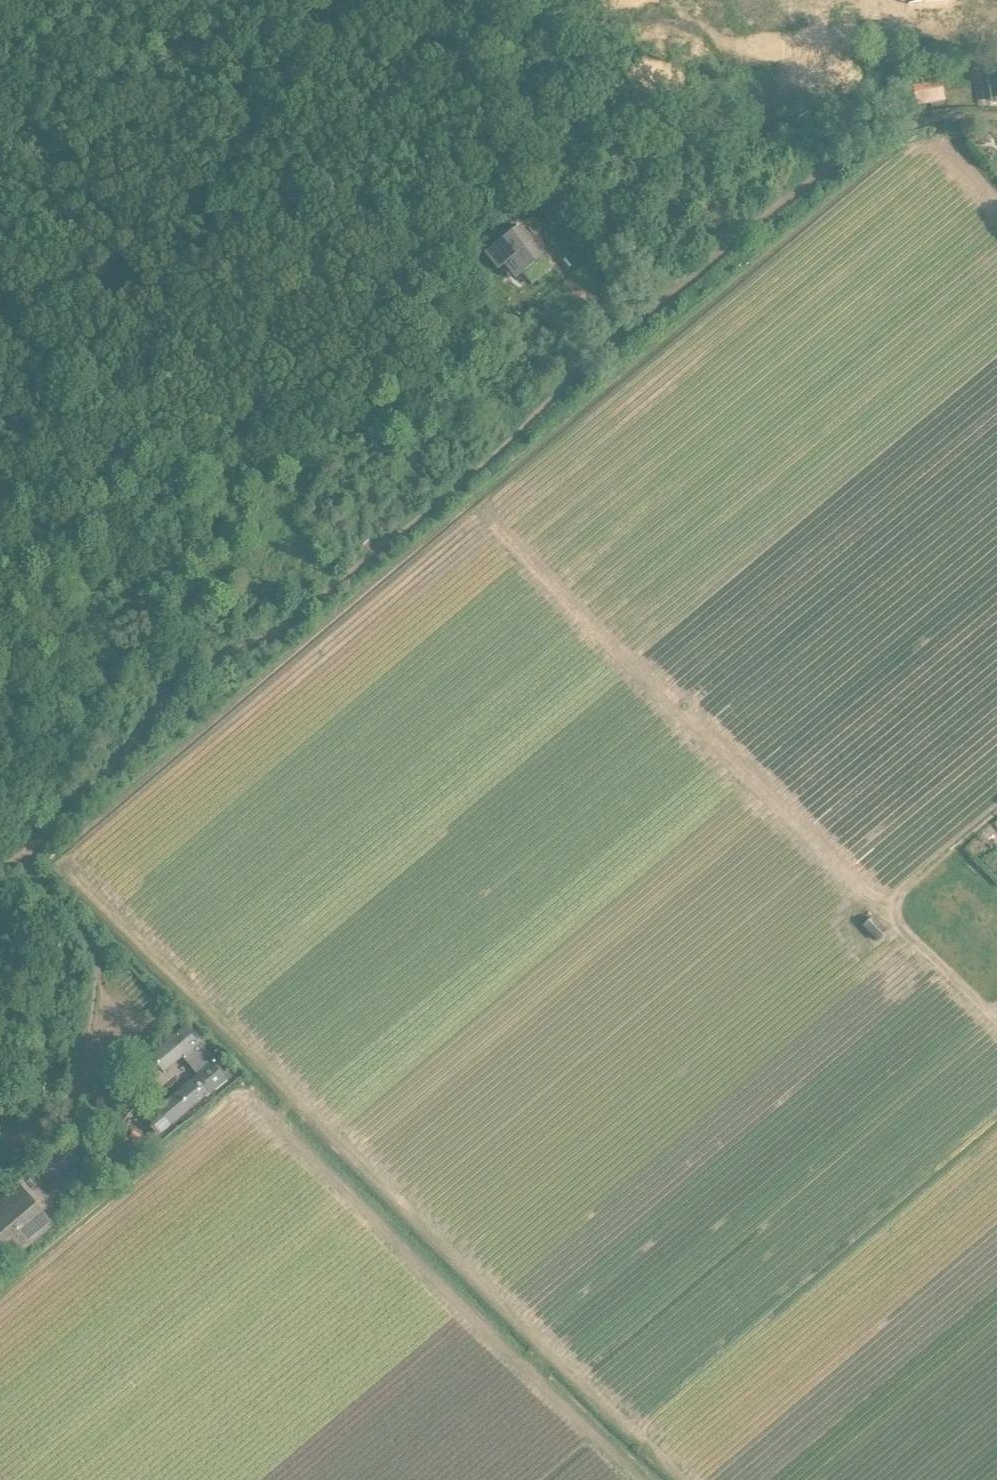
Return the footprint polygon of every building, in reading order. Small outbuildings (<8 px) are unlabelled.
[(987,72),(992,102),(996,101),(996,70),(987,72)] [(910,82),(914,102),(942,96),(938,76),(910,82)] [(973,141),(983,142),(984,131),(973,131),(973,141)] [(497,226),(487,234),(494,243),(504,235),(497,226)] [(521,230),(486,257),(500,273),(507,267),(518,281),(526,275),(534,287),(553,271),(532,246),(534,245),(521,231),(521,230)] [(186,1025),(149,1056),(161,1071),(179,1056),(210,1094),(230,1078),(225,1071),(222,1074),(199,1046),(201,1044),(186,1025)] [(168,1123),(206,1093),(193,1077),(156,1107),(168,1123)] [(159,1136),(155,1129),(164,1123),(157,1113),(148,1119),(147,1118),(143,1120),(155,1139),(159,1136)] [(17,1185),(0,1199),(0,1256),(7,1264),(52,1226),(17,1185)]
